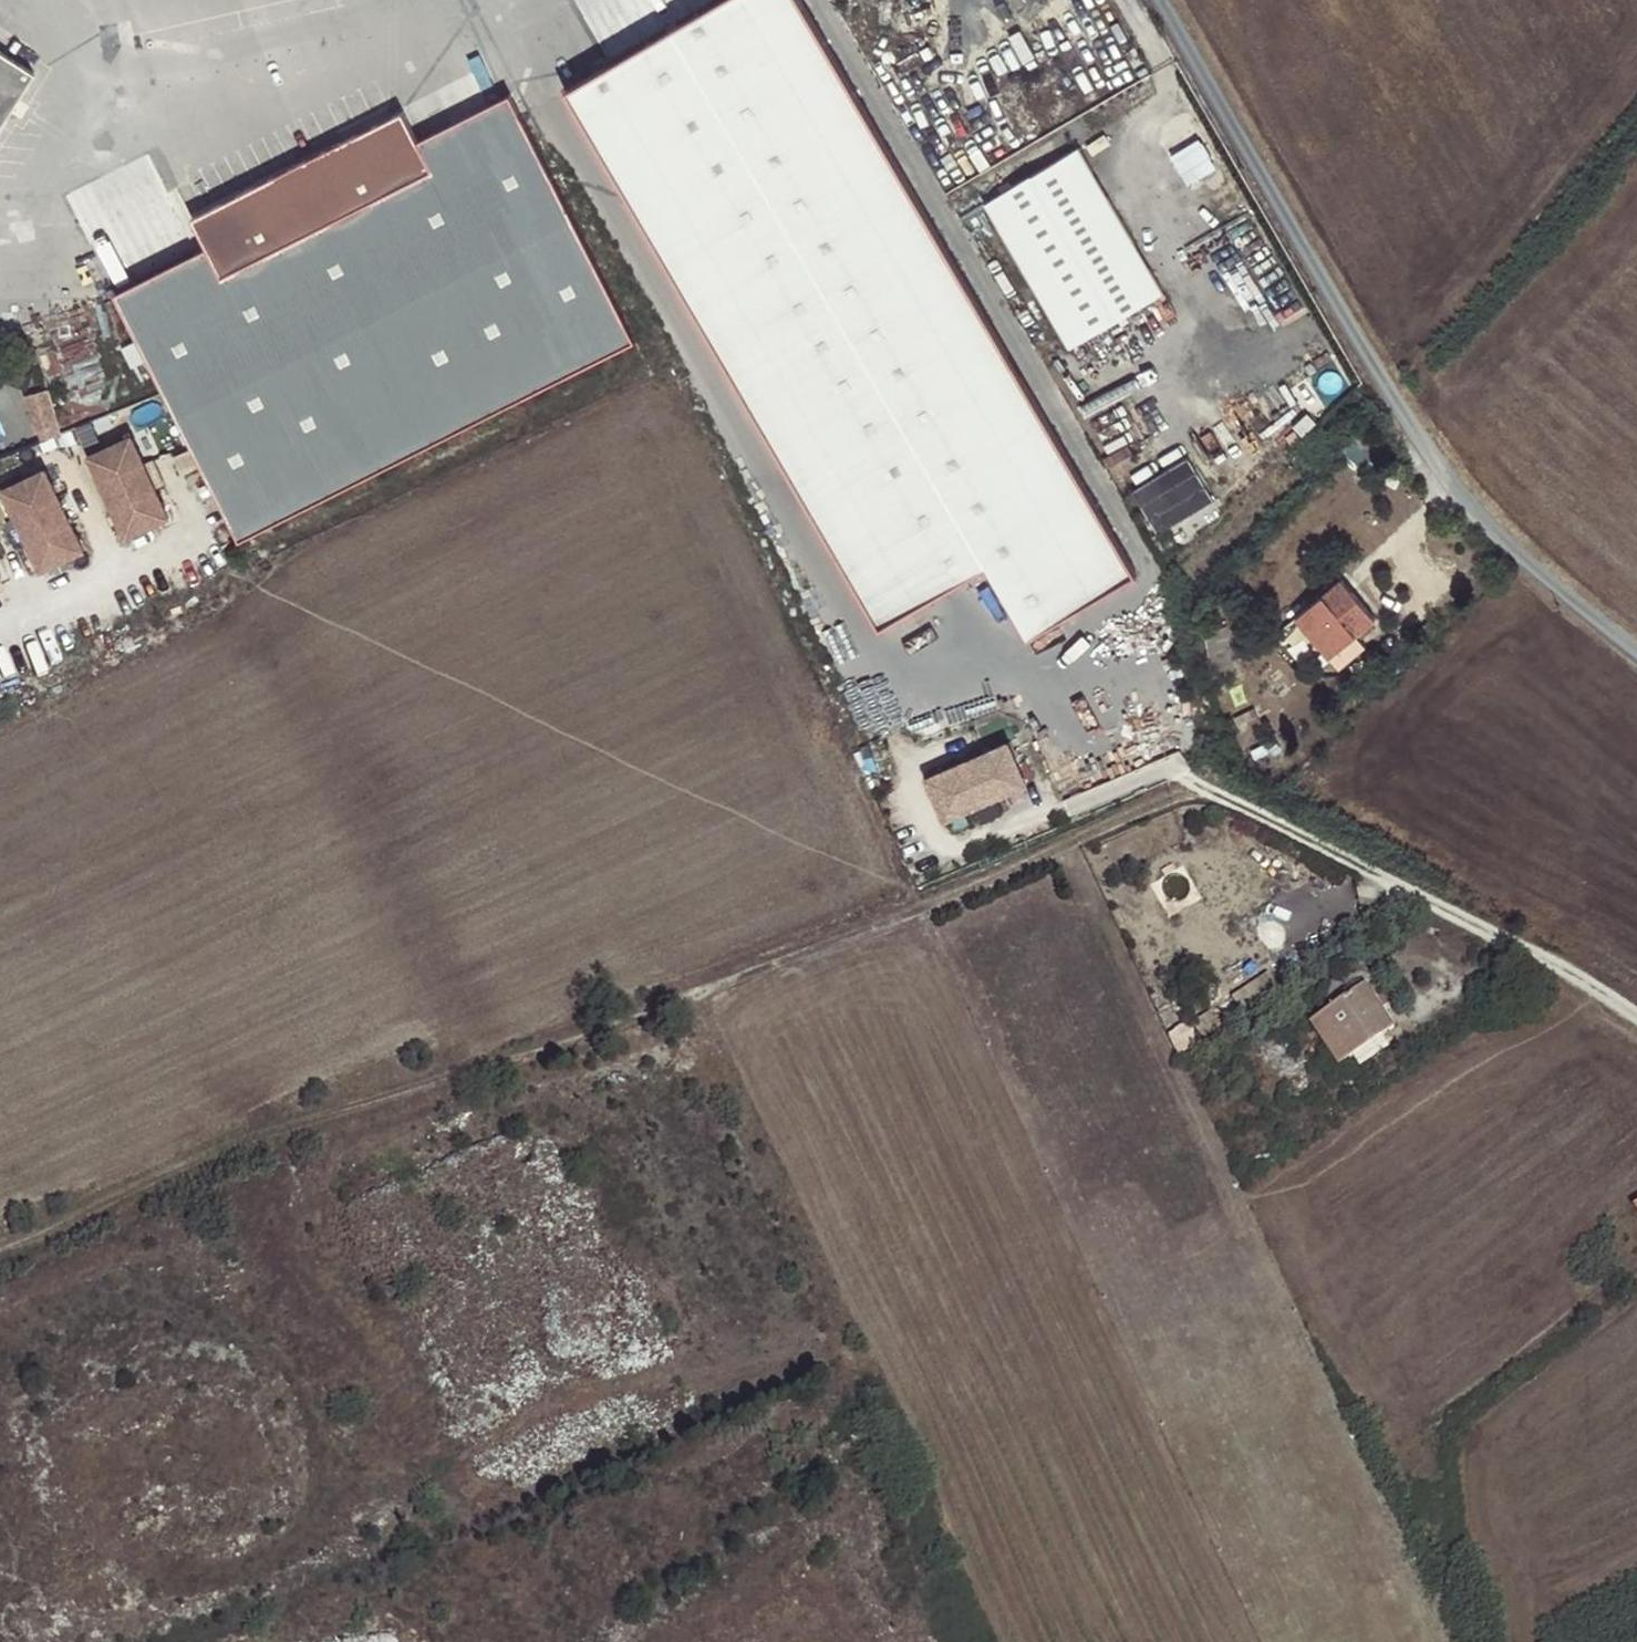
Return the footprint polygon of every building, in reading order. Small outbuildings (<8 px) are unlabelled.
[(878,632),(986,569),(1027,641),(1136,578),(800,0),(722,0),(564,92),(878,632)] [(32,74),(0,53),(0,124),(32,74)] [(162,394),(234,539),(632,342),(509,94),(416,139),(401,110),(189,215),(204,244),(111,290),(162,394)] [(1080,143),(982,200),(1069,348),(1166,291),(1080,143)] [(622,318),(631,336),(644,330),(635,312),(622,318)] [(43,439),(60,432),(48,391),(21,398),(34,431),(39,429),(43,439)] [(124,536),(167,515),(128,434),(85,455),(124,536)] [(1188,455),(1130,491),(1159,536),(1216,499),(1188,455)] [(40,570),(83,549),(43,468),(0,490),(40,570)] [(1340,579),(1294,618),(1328,658),(1357,633),(1374,618),(1340,579)] [(1328,658),(1294,618),(1279,631),(1314,671),(1328,658)] [(1357,633),(1328,658),(1339,670),(1367,646),(1357,633)] [(1007,744),(926,780),(944,822),(1025,785),(1007,744)] [(1350,1054),(1380,1035),(1392,1027),(1365,985),(1371,981),(1360,963),(1320,989),(1331,1008),(1310,1022),(1337,1063),(1350,1054)] [(1388,1048),(1380,1035),(1350,1054),(1358,1067),(1388,1048)]
